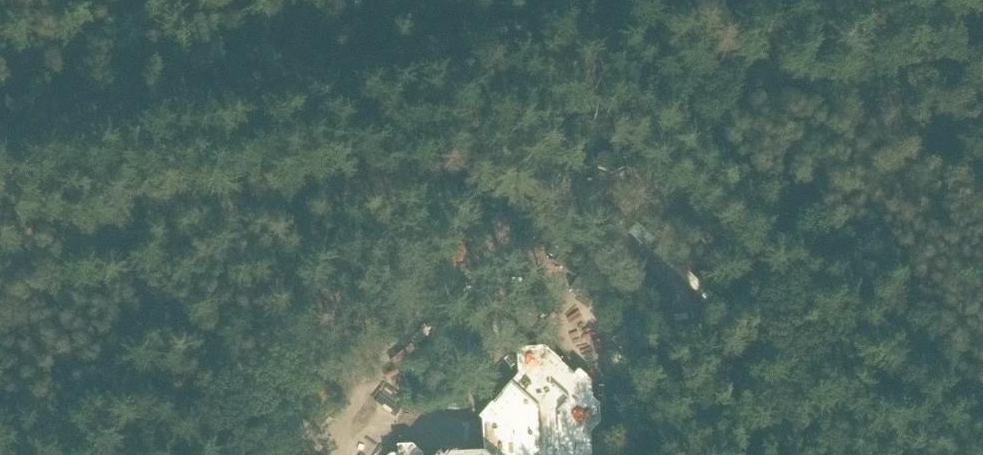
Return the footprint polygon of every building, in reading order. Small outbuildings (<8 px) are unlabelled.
[(588,435),(598,425),(599,422),(598,405),(591,399),(590,382),(578,371),(574,375),(567,368),(544,347),(516,349),(515,350),(517,378),(479,419),(482,422),(483,452),(486,454),(589,454),(588,435)] [(411,446),(397,447),(390,454),(418,454),(411,446)]
